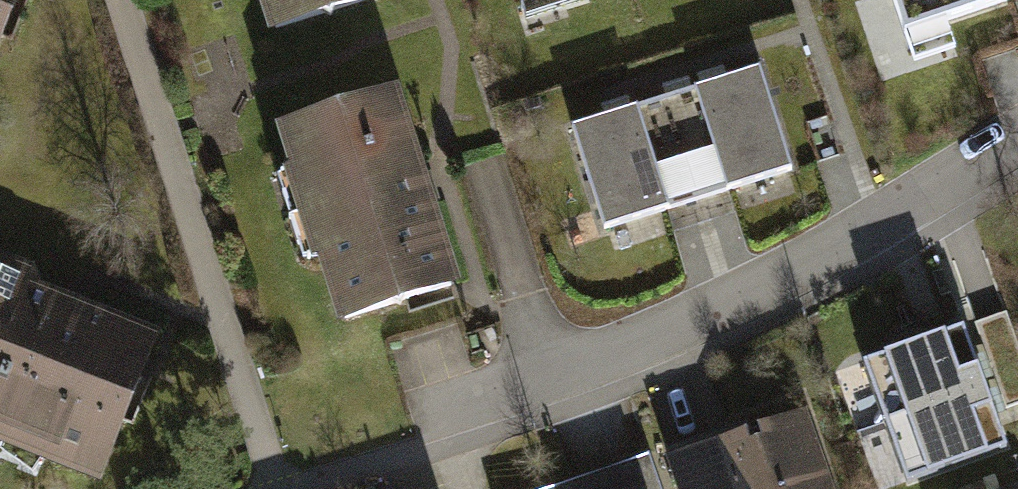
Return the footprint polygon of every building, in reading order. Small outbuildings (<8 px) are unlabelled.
[(35,0),(0,0),(0,81),(35,0)] [(276,28),(363,0),(267,0),(276,28)] [(526,21),(591,1),(590,0),(520,0),(526,21)] [(1011,0),(874,0),(888,43),(1011,3),(1011,0)] [(760,68),(696,88),(728,189),(792,169),(760,68)] [(696,88),(635,107),(667,208),(728,189),(696,88)] [(391,97),(286,129),(345,318),(450,284),(391,97)] [(635,107),(572,127),(604,228),(667,208),(635,107)] [(116,481),(176,326),(0,259),(0,437),(116,481)] [(964,332),(868,365),(889,424),(984,391),(964,332)] [(984,391),(889,424),(909,482),(1005,450),(984,391)] [(813,412),(758,430),(753,418),(671,445),(685,488),(838,488),(813,412)] [(545,488),(593,488),(592,485),(650,466),(646,455),(545,488)] [(652,465),(650,466),(592,485),(593,488),(660,488),(652,465)]
